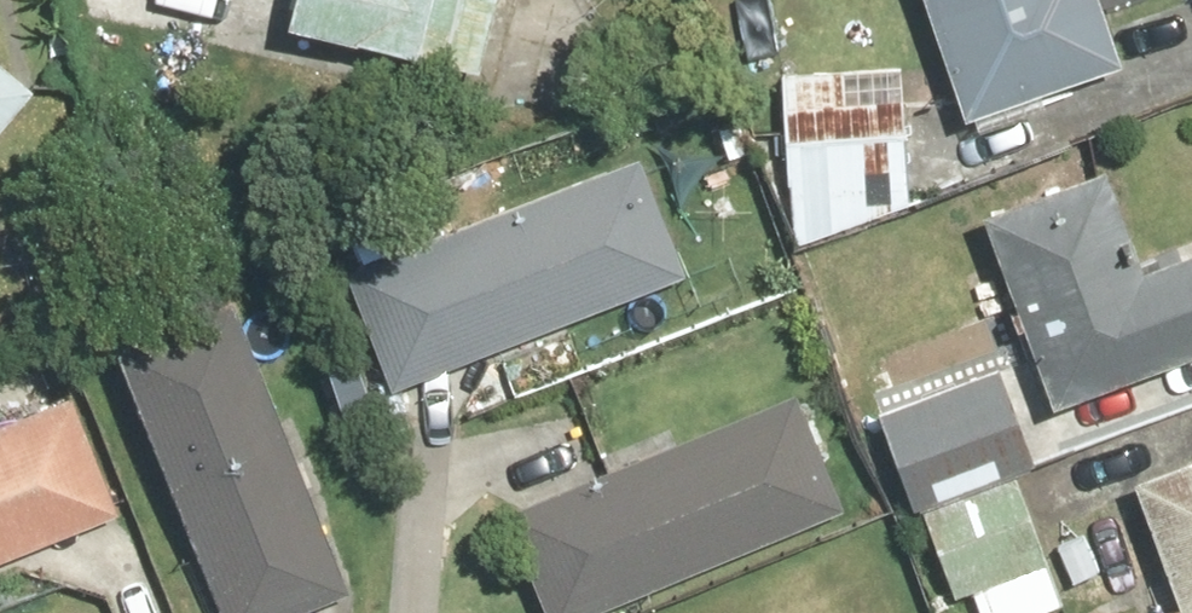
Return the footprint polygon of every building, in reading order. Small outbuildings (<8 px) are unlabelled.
[(288,26),(506,81),(527,0),(295,0),(288,26)] [(974,114),(1139,57),(1119,0),(934,0),(974,114)] [(55,75),(0,30),(0,142),(55,75)] [(927,61),(790,63),(792,243),(928,200),(927,61)] [(651,148),(353,262),(401,387),(699,273),(651,148)] [(985,208),(1055,412),(1191,365),(1191,257),(1157,268),(1121,162),(985,208)] [(111,339),(222,612),(279,612),(354,583),(235,290),(111,339)] [(1003,361),(884,402),(919,501),(1037,461),(1003,361)] [(514,513),(558,612),(605,612),(857,503),(806,386),(514,513)] [(0,421),(0,559),(131,509),(84,389),(0,421)] [(1139,483),(1183,612),(1191,612),(1191,465),(1139,483)] [(929,512),(964,612),(1042,612),(1075,602),(1032,477),(929,512)]
